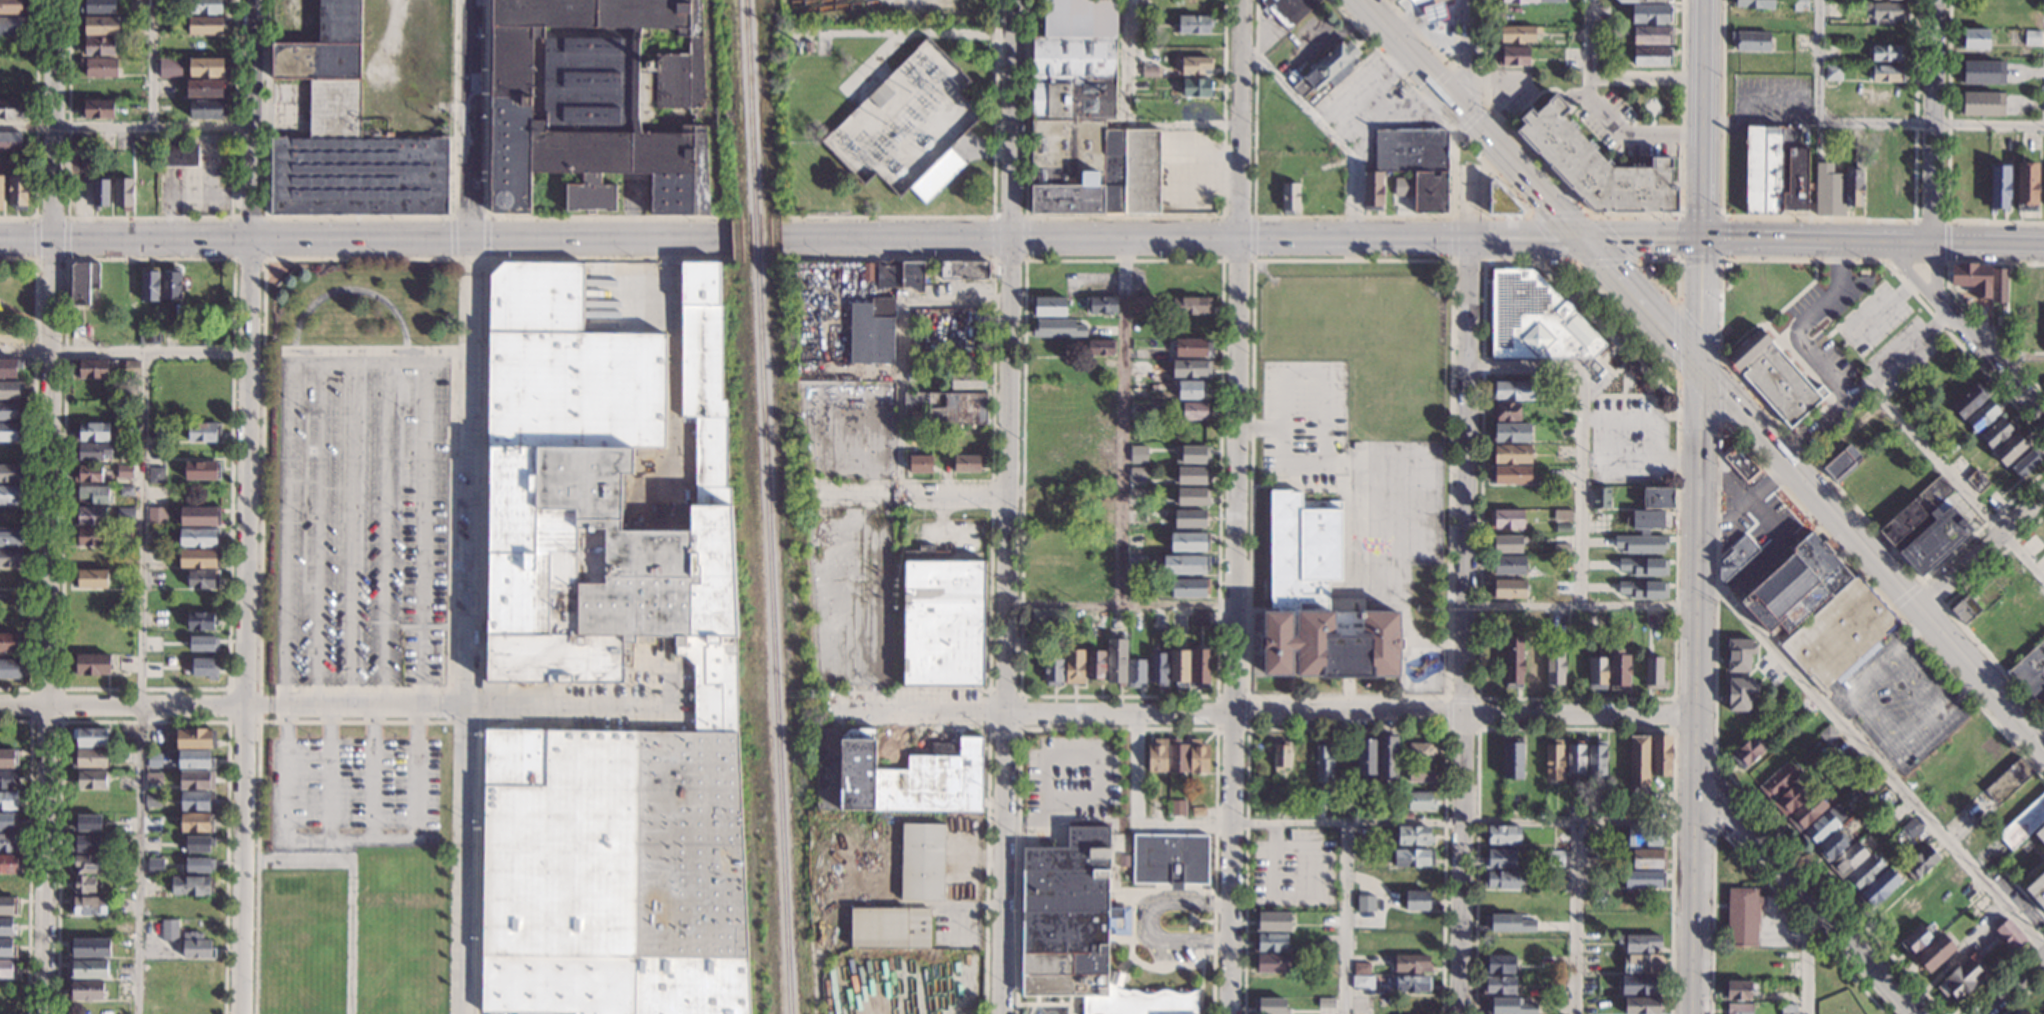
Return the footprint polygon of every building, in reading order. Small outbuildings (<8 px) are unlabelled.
[(24,15),(0,15),(0,0),(24,0),(24,15)] [(86,3),(86,0),(115,0),(115,14),(80,14),(80,3),(86,3)] [(188,14),(188,0),(225,0),(225,13),(222,13),(222,14),(188,14)] [(320,43),(320,0),(361,0),(360,137),(448,137),(448,215),(270,215),(271,137),(310,137),(310,79),(272,79),(273,42),(320,43)] [(490,214),(492,0),(700,0),(705,110),(653,109),(653,123),(643,123),(643,131),(682,132),(682,124),(705,125),(709,216),(651,215),(652,174),(601,174),(601,184),(616,185),(616,212),(604,212),(604,211),(577,210),(577,211),(566,211),(566,184),(582,184),(582,174),(531,174),(530,214),(490,214)] [(1041,37),(1041,0),(1117,0),(1116,128),(1159,129),(1158,213),(1028,212),(1029,37),(1041,37)] [(1261,2),(1261,0),(1321,0),(1288,31),(1261,2)] [(1732,7),(1732,0),(1773,0),(1773,10),(1745,9),(1745,7),(1732,7)] [(1793,11),(1793,0),(1808,0),(1807,11),(1793,11)] [(1448,17),(1443,1),(1423,7),(1428,23),(1448,17)] [(1905,20),(1872,20),(1873,3),(1905,4),(1905,20)] [(1670,26),(1664,26),(1664,28),(1645,27),(1646,26),(1632,26),(1633,7),(1670,8),(1670,26)] [(1210,34),(1176,33),(1176,23),(1178,23),(1178,17),(1198,17),(1198,16),(1210,16),(1210,34)] [(24,35),(0,35),(0,17),(24,17),(24,35)] [(119,24),(121,24),(121,30),(119,30),(119,36),(84,36),(84,28),(80,28),(80,17),(119,17),(119,24)] [(222,36),(189,35),(189,17),(223,17),(222,36)] [(1541,28),(1541,34),(1535,34),(1535,43),(1524,42),(1524,45),(1511,44),(1511,43),(1501,43),(1501,41),(1498,41),(1498,35),(1500,35),(1500,26),(1541,28)] [(1670,48),(1633,47),(1633,29),(1671,30),(1670,48)] [(1988,50),(1959,50),(1959,30),(1989,31),(1988,50)] [(2040,46),(2024,46),(2025,30),(2040,31),(2040,46)] [(1769,52),(1736,51),(1736,41),(1731,41),(1731,33),(1737,33),(1737,32),(1770,32),(1769,52)] [(114,56),(80,55),(80,44),(84,44),(84,37),(114,37),(114,56)] [(1360,53),(1356,58),(1359,61),(1332,87),(1327,81),(1316,92),(1313,89),(1303,98),(1292,87),(1315,67),(1312,64),(1323,55),(1325,57),(1342,42),(1344,45),(1348,41),(1360,53)] [(1904,61),(1872,61),(1872,45),(1904,46),(1904,61)] [(1529,66),(1497,66),(1497,47),(1529,48),(1529,66)] [(1671,69),(1633,68),(1633,51),(1671,52),(1671,69)] [(117,68),(122,68),(122,77),(84,77),(84,68),(79,68),(79,58),(117,59),(117,68)] [(181,78),(159,78),(159,58),(182,58),(181,78)] [(223,65),(227,65),(227,76),(223,76),(223,77),(189,76),(189,58),(223,59),(223,65)] [(1210,74),(1203,74),(1203,76),(1181,75),(1181,58),(1211,58),(1210,74)] [(1959,83),(1959,60),(2005,61),(2005,83),(1959,83)] [(1841,80),(1825,80),(1825,65),(1841,65),(1841,80)] [(1157,77),(1142,77),(1142,66),(1157,67),(1157,77)] [(1904,82),(1872,81),(1872,66),(1904,67),(1904,82)] [(225,98),(187,98),(187,79),(225,80),(225,98)] [(1211,79),(1211,88),(1214,88),(1213,97),(1211,97),(1211,98),(1183,97),(1183,79),(1211,79)] [(894,94),(879,109),(867,98),(882,83),(894,94)] [(1591,211),(1590,210),(1581,200),(1582,199),(1571,187),(1570,188),(1548,166),(1550,165),(1547,162),(1537,152),(1536,153),(1516,131),(1516,130),(1524,123),(1520,119),(1531,109),(1535,113),(1537,111),(1547,101),(1547,100),(1555,92),(1563,101),(1570,108),(1568,110),(1566,111),(1563,115),(1569,121),(1570,120),(1577,128),(1576,129),(1588,142),(1589,140),(1596,148),(1595,150),(1606,162),(1608,160),(1610,162),(1615,167),(1631,167),(1631,164),(1641,164),(1641,167),(1650,167),(1650,157),(1672,157),(1672,168),(1671,168),(1671,182),(1671,185),(1674,185),(1677,185),(1677,211),(1660,211),(1660,210),(1643,210),(1643,211),(1612,211),(1612,210),(1609,210),(1605,210),(1605,211),(1593,211),(1591,211)] [(1959,114),(1959,92),(2005,92),(2005,115),(1959,114)] [(24,119),(0,119),(0,100),(20,100),(20,109),(24,109),(24,119)] [(225,119),(189,119),(189,100),(225,100),(225,119)] [(114,119),(80,118),(80,109),(85,109),(85,101),(115,101),(114,119)] [(1805,211),(1785,211),(1781,211),(1781,214),(1763,214),(1757,214),(1746,214),(1746,212),(1746,143),(1744,143),(1744,140),(1746,140),(1746,137),(1746,126),(1779,126),(1782,126),(1782,127),(1793,127),(1796,127),(1796,147),(1808,147),(1807,183),(1812,183),(1812,189),(1807,189),(1807,201),(1807,211),(1806,211),(1805,211)] [(1448,132),(1448,214),(1414,214),(1414,171),(1382,172),(1379,172),(1375,171),(1375,131),(1447,131),(1448,132)] [(93,173),(87,173),(82,164),(83,152),(73,152),(73,132),(94,132),(93,173)] [(27,151),(0,151),(0,133),(22,133),(22,139),(27,139),(27,151)] [(181,146),(198,146),(197,167),(163,167),(164,137),(181,138),(181,146)] [(966,164),(925,205),(909,188),(950,148),(966,164)] [(1822,163),(1832,163),(1832,174),(1844,174),(1844,215),(1816,215),(1816,201),(1816,164),(1817,156),(1822,157),(1822,163)] [(2037,213),(2017,212),(2018,163),(2038,163),(2037,213)] [(2009,200),(2008,200),(2008,209),(1989,208),(1990,165),(2010,165),(2009,200)] [(1864,185),(1866,185),(1866,197),(1864,197),(1864,207),(1846,207),(1847,169),(1864,169),(1864,185)] [(1382,185),(1384,185),(1383,204),(1382,204),(1382,209),(1363,209),(1364,171),(1375,171),(1379,172),(1382,172),(1382,185)] [(27,210),(13,210),(13,206),(9,206),(9,175),(28,176),(27,210)] [(1394,196),(1412,195),(1411,177),(1394,177),(1394,196)] [(1523,210),(1522,216),(1488,215),(1488,181),(1494,178),(1523,210)] [(133,207),(114,207),(115,179),(133,179),(133,207)] [(108,207),(101,207),(101,210),(93,210),(94,180),(109,181),(108,207)] [(1299,211),(1282,211),(1282,183),(1299,184),(1299,211)] [(750,1012),(750,1013),(575,1013),(575,1012),(553,1012),(553,1013),(518,1013),(518,1012),(483,1011),(485,847),(486,729),(694,731),(695,665),(686,656),(676,655),(676,635),(637,635),(637,642),(633,642),(633,666),(624,666),(624,682),(506,681),(506,692),(484,691),(482,689),(482,678),(485,676),(487,676),(491,274),(504,262),(584,262),(583,333),(666,334),(665,446),(633,446),(633,472),(622,472),(621,530),(691,530),(691,505),(696,505),(696,417),(680,417),(682,261),(720,262),(720,305),(723,305),(722,399),(727,399),(726,487),(730,487),(730,504),(732,505),(737,732),(750,1012)] [(884,266),(899,266),(899,288),(877,288),(877,262),(884,262),(884,266)] [(923,293),(917,293),(908,288),(901,288),(901,262),(924,262),(923,293)] [(989,280),(940,280),(941,262),(989,262),(989,280)] [(90,264),(99,264),(98,290),(89,290),(89,306),(70,306),(71,266),(75,263),(90,263),(90,264)] [(872,282),(863,281),(863,263),(873,263),(872,282)] [(1977,265),(1991,266),(1990,299),(1974,299),(1974,287),(1950,286),(1951,265),(1957,265),(1957,263),(1977,264),(1977,265)] [(2006,303),(1990,302),(1991,266),(2007,267),(2006,303)] [(158,301),(141,301),(141,268),(158,268),(158,301)] [(1519,270),(1532,270),(1563,302),(1567,302),(1570,304),(1572,306),(1573,310),(1573,312),(1606,346),(1594,358),(1490,357),(1491,280),(1493,280),(1493,270),(1502,270),(1502,269),(1519,269),(1519,270)] [(180,298),(162,298),(162,271),(181,271),(180,298)] [(1199,297),(1211,297),(1211,313),(1197,313),(1197,314),(1171,314),(1172,295),(1199,296),(1199,297)] [(1066,298),(1066,316),(1032,316),(1032,297),(1066,298)] [(893,364),(850,363),(850,303),(871,303),(871,298),(894,299),(893,364)] [(1116,314),(1112,314),(1112,315),(1106,315),(1106,313),(1086,313),(1086,298),(1116,299),(1116,314)] [(1074,324),(1086,324),(1086,338),(1031,337),(1032,324),(1036,324),(1036,318),(1074,319),(1074,324)] [(1210,336),(1175,336),(1175,319),(1211,320),(1210,336)] [(1766,329),(1764,331),(1772,340),(1771,341),(1815,390),(1823,398),(1789,429),(1738,372),(1737,373),(1734,370),(1731,370),(1728,367),(1728,363),(1724,358),(1760,323),(1766,329)] [(1113,357),(1087,357),(1087,340),(1113,340),(1113,357)] [(1211,357),(1174,357),(1175,340),(1211,340),(1211,357)] [(16,378),(0,378),(0,359),(17,359),(17,360),(23,360),(22,370),(16,370),(16,378)] [(107,362),(110,362),(110,372),(108,372),(108,378),(83,378),(83,379),(75,379),(75,368),(79,368),(79,359),(108,359),(107,362)] [(1151,375),(1131,375),(1131,360),(1151,360),(1151,375)] [(139,376),(124,376),(125,361),(139,361),(139,376)] [(1210,378),(1172,378),(1172,361),(1210,361),(1210,378)] [(985,389),(950,389),(950,386),(946,386),(946,380),(951,381),(951,372),(986,373),(985,389)] [(922,382),(907,382),(907,373),(922,373),(922,382)] [(22,399),(0,399),(0,381),(22,381),(22,399)] [(1205,400),(1177,400),(1178,396),(1172,396),(1172,384),(1178,384),(1178,381),(1205,381),(1205,400)] [(1145,396),(1131,395),(1131,382),(1145,382),(1145,396)] [(1533,392),(1536,392),(1536,401),(1504,401),(1504,400),(1494,400),(1494,383),(1533,383),(1533,392)] [(1815,390),(1823,398),(1829,392),(1821,384),(1815,390)] [(1986,398),(1962,420),(1950,406),(1974,385),(1986,398)] [(986,425),(909,424),(904,420),(904,393),(986,394),(986,425)] [(21,420),(0,420),(0,400),(18,401),(18,408),(22,408),(21,420)] [(1989,400),(1999,412),(1994,417),(1995,418),(1985,427),(1983,425),(1972,435),(1969,431),(1971,429),(1964,421),(1989,400)] [(1147,413),(1146,403),(1133,403),(1134,413),(1147,413)] [(1207,421),(1182,420),(1182,403),(1207,403),(1207,421)] [(1520,421),(1494,421),(1495,403),(1521,403),(1520,421)] [(2007,424),(2010,421),(2016,428),(1991,451),(1979,437),(2001,417),(2007,424)] [(22,442),(0,441),(0,423),(22,424),(22,442)] [(109,442),(74,441),(74,432),(79,432),(79,423),(109,423),(109,442)] [(219,442),(188,442),(188,423),(220,424),(219,442)] [(1530,429),(1532,429),(1532,434),(1530,434),(1529,443),(1491,442),(1492,424),(1530,425),(1530,429)] [(2027,446),(2004,467),(1992,454),(2016,433),(2027,446)] [(1761,470),(1746,484),(1721,457),(1736,443),(1761,470)] [(111,455),(102,455),(102,461),(74,460),(74,444),(111,444),(111,455)] [(1206,452),(1210,452),(1210,461),(1175,461),(1175,444),(1206,445),(1206,452)] [(1147,463),(1147,445),(1130,445),(1131,463),(1147,463)] [(1530,464),(1493,464),(1493,445),(1530,445),(1530,464)] [(1862,460),(1836,484),(1822,468),(1848,445),(1862,460)] [(2031,448),(2040,459),(2019,478),(2010,467),(2031,448)] [(932,473),(907,473),(907,468),(905,468),(905,456),(932,456),(932,473)] [(980,465),(983,465),(983,472),(954,472),(954,456),(980,456),(980,465)] [(216,481),(184,480),(184,462),(217,463),(216,481)] [(22,483),(0,482),(0,465),(23,465),(22,483)] [(133,479),(116,478),(117,465),(133,466),(133,479)] [(104,471),(102,471),(102,482),(74,481),(74,474),(78,475),(78,466),(104,466),(104,471)] [(162,485),(148,485),(148,467),(163,467),(162,485)] [(1147,467),(1131,467),(1131,477),(1147,476),(1147,467)] [(1206,484),(1206,467),(1178,467),(1178,484),(1206,484)] [(1531,485),(1489,485),(1490,467),(1531,467),(1531,485)] [(1989,483),(1978,494),(1965,480),(1976,470),(1989,483)] [(1953,491),(1891,546),(1878,531),(1939,476),(1953,491)] [(22,505),(0,504),(0,486),(22,486),(22,505)] [(108,489),(112,489),(112,492),(114,492),(114,500),(109,500),(109,504),(85,504),(85,502),(78,502),(78,486),(109,487),(108,489)] [(134,496),(120,496),(120,487),(134,487),(134,496)] [(1146,488),(1131,487),(1130,496),(1145,497),(1146,488)] [(1206,487),(1177,488),(1177,505),(1206,505),(1206,487)] [(1609,509),(1593,509),(1593,487),(1610,487),(1609,509)] [(1674,509),(1642,508),(1643,488),(1674,488),(1674,509)] [(1291,494),(1302,494),(1302,510),(1345,511),(1345,582),(1330,582),(1329,632),(1362,632),(1362,612),(1399,612),(1398,677),(1263,676),(1263,611),(1277,611),(1277,608),(1269,608),(1270,491),(1291,491),(1291,494)] [(1972,531),(1920,578),(1898,553),(1934,520),(1928,514),(1935,508),(1940,514),(1949,506),(1972,531)] [(106,508),(106,526),(74,526),(74,515),(78,515),(78,507),(106,508)] [(134,524),(117,523),(117,507),(134,508),(134,524)] [(167,508),(166,526),(147,525),(148,507),(167,508)] [(218,526),(180,525),(180,507),(218,507),(218,526)] [(1209,529),(1173,529),(1173,510),(1209,510),(1209,529)] [(1523,520),(1525,520),(1525,525),(1523,525),(1523,529),(1490,529),(1490,510),(1523,511),(1523,520)] [(1572,523),(1554,523),(1554,510),(1572,510),(1572,523)] [(1674,529),(1631,529),(1632,512),(1674,513),(1674,529)] [(1571,525),(1571,533),(1555,533),(1555,524),(1571,525)] [(106,547),(74,546),(74,537),(77,537),(77,528),(106,528),(106,547)] [(133,539),(117,539),(117,528),(133,528),(133,539)] [(22,547),(0,547),(0,529),(22,529),(22,547)] [(218,548),(178,547),(178,529),(219,529),(218,548)] [(1812,532),(1821,542),(1822,541),(1834,553),(1832,555),(1853,578),(1856,575),(1894,617),(1897,614),(1905,623),(1899,628),(1888,638),(1885,635),(1876,643),(1880,647),(1839,684),(1835,680),(1825,690),(1824,689),(1821,692),(1779,646),(1832,598),(1829,595),(1786,634),(1777,624),(1768,633),(1738,599),(1812,532)] [(1209,552),(1171,551),(1171,533),(1209,533),(1209,552)] [(1756,546),(1754,547),(1758,551),(1722,583),(1719,579),(1719,558),(1746,534),(1756,546)] [(1522,535),(1493,535),(1493,552),(1522,552),(1522,535)] [(1669,549),(1665,549),(1665,555),(1627,554),(1627,548),(1615,548),(1615,537),(1669,537),(1669,549)] [(106,568),(74,568),(74,558),(77,558),(77,548),(101,549),(106,549),(106,568)] [(22,568),(0,567),(0,549),(23,549),(22,568)] [(218,568),(180,568),(180,566),(177,566),(177,558),(181,558),(181,549),(219,550),(218,568)] [(134,564),(119,564),(119,550),(134,550),(134,564)] [(1205,557),(1209,557),(1209,572),(1205,572),(1205,575),(1164,575),(1164,555),(1205,555),(1205,557)] [(1524,561),(1527,561),(1526,570),(1523,570),(1523,575),(1512,575),(1512,576),(1506,576),(1506,574),(1489,574),(1489,556),(1524,556),(1524,561)] [(1665,561),(1669,561),(1668,576),(1665,576),(1665,578),(1634,577),(1634,571),(1618,571),(1618,559),(1665,560),(1665,561)] [(981,687),(902,686),(904,561),(983,562),(981,687)] [(107,589),(73,589),(73,577),(78,577),(78,569),(108,569),(107,589)] [(215,572),(219,572),(219,590),(188,589),(188,570),(215,571),(215,572)] [(1205,579),(1209,579),(1209,594),(1205,594),(1205,598),(1172,597),(1172,577),(1205,578),(1205,579)] [(1525,599),(1511,599),(1510,600),(1505,600),(1504,599),(1490,598),(1490,581),(1526,581),(1525,599)] [(1668,599),(1664,599),(1664,601),(1634,600),(1634,595),(1618,594),(1618,582),(1668,583),(1668,599)] [(1951,606),(1967,592),(1981,607),(1966,622),(1951,606)] [(1208,626),(1191,626),(1191,611),(1208,611),(1208,626)] [(1662,611),(1654,611),(1653,627),(1661,627),(1662,611)] [(213,632),(186,632),(186,613),(214,614),(213,632)] [(1186,630),(1170,630),(1171,615),(1186,615),(1186,630)] [(1597,628),(1596,628),(1596,631),(1590,631),(1590,629),(1588,629),(1588,615),(1598,615),(1597,628)] [(1165,629),(1150,629),(1150,616),(1165,616),(1165,629)] [(19,653),(0,652),(0,634),(20,635),(19,653)] [(219,636),(218,649),(215,649),(215,651),(189,651),(190,636),(219,636)] [(1522,659),(1524,659),(1524,673),(1522,673),(1522,688),(1504,688),(1505,637),(1523,638),(1522,659)] [(2005,673),(2043,638),(2043,693),(2032,704),(2005,673)] [(1126,684),(1125,684),(1125,687),(1117,687),(1117,683),(1107,683),(1108,639),(1126,639),(1126,684)] [(1754,644),(1756,644),(1756,654),(1750,654),(1750,673),(1726,672),(1726,666),(1723,665),(1723,649),(1726,649),(1726,640),(1754,640),(1754,644)] [(1544,684),(1535,684),(1535,688),(1525,688),(1525,647),(1544,647),(1544,684)] [(1565,673),(1563,673),(1563,688),(1545,688),(1546,649),(1565,649),(1565,673)] [(1623,654),(1629,654),(1629,686),(1622,686),(1622,691),(1609,690),(1610,649),(1623,650),(1623,654)] [(1083,684),(1065,684),(1065,650),(1083,650),(1083,684)] [(1209,650),(1209,688),(1190,688),(1191,650),(1209,650)] [(1105,672),(1103,672),(1103,680),(1087,680),(1087,651),(1105,651),(1105,672)] [(1189,683),(1188,683),(1188,688),(1175,688),(1175,682),(1169,682),(1169,651),(1189,651),(1189,683)] [(1168,683),(1167,683),(1167,687),(1156,687),(1156,683),(1149,683),(1149,653),(1169,653),(1168,683)] [(110,676),(72,675),(72,664),(76,664),(77,654),(110,655),(110,676)] [(1061,658),(1063,658),(1062,682),(1060,682),(1060,687),(1046,686),(1046,682),(1044,682),(1045,658),(1052,658),(1052,655),(1061,655),(1061,658)] [(1644,683),(1645,656),(1663,657),(1662,678),(1668,678),(1667,688),(1652,688),(1652,684),(1644,683)] [(213,664),(218,664),(218,680),(207,680),(207,676),(191,675),(192,658),(213,659),(213,664)] [(1606,689),(1588,689),(1589,658),(1606,659),(1606,689)] [(18,679),(0,678),(0,659),(20,660),(20,665),(23,665),(22,678),(18,678),(18,679)] [(1145,683),(1139,683),(1139,687),(1128,687),(1128,660),(1145,660),(1145,683)] [(1753,682),(1756,683),(1756,694),(1749,693),(1749,709),(1746,712),(1728,711),(1728,701),(1722,701),(1722,688),(1727,688),(1728,678),(1753,679),(1753,682)] [(1838,735),(1827,745),(1817,734),(1828,724),(1838,735)] [(875,770),(908,770),(908,756),(931,756),(931,742),(959,743),(959,737),(983,737),(982,812),(817,810),(815,728),(833,729),(841,736),(849,728),(875,729),(875,770)] [(107,747),(77,747),(77,739),(73,739),(73,729),(107,729),(107,747)] [(206,730),(212,730),(212,749),(177,749),(177,730),(188,730),(188,729),(206,729),(206,730)] [(1648,794),(1629,794),(1630,736),(1649,736),(1648,794)] [(1671,776),(1651,776),(1652,736),(1672,736),(1671,776)] [(1398,777),(1388,777),(1388,780),(1378,780),(1378,737),(1398,737),(1398,777)] [(1751,737),(1755,742),(1759,739),(1767,748),(1742,770),(1729,756),(1751,737)] [(1166,772),(1148,772),(1148,744),(1154,744),(1154,739),(1167,739),(1166,772)] [(1179,744),(1188,744),(1187,773),(1168,773),(1169,739),(1179,739),(1179,744)] [(1375,776),(1356,776),(1356,739),(1376,739),(1375,776)] [(1522,780),(1504,779),(1504,739),(1523,739),(1522,780)] [(1201,744),(1209,745),(1209,774),(1190,774),(1190,740),(1201,740),(1201,744)] [(1563,753),(1564,753),(1564,769),(1562,769),(1562,781),(1560,781),(1560,784),(1554,784),(1554,783),(1550,783),(1550,780),(1545,780),(1545,744),(1552,744),(1552,740),(1563,740),(1563,753)] [(1585,776),(1575,776),(1575,774),(1566,774),(1566,745),(1575,745),(1575,741),(1585,741),(1585,776)] [(1605,775),(1603,775),(1602,777),(1592,777),(1592,780),(1588,780),(1589,744),(1594,744),(1594,742),(1606,742),(1605,775)] [(1290,768),(1283,768),(1283,771),(1277,771),(1277,773),(1274,773),(1274,745),(1282,745),(1282,743),(1290,743),(1290,768)] [(1332,754),(1334,754),(1334,782),(1331,782),(1331,786),(1325,786),(1325,785),(1320,784),(1320,782),(1315,782),(1316,745),(1325,745),(1325,743),(1332,743),(1332,754)] [(1435,755),(1432,755),(1431,761),(1408,761),(1408,757),(1405,757),(1405,749),(1409,749),(1409,743),(1436,743),(1435,755)] [(1310,754),(1312,754),(1312,782),(1303,782),(1303,786),(1298,786),(1298,782),(1294,782),(1294,745),(1310,746),(1310,754)] [(107,767),(72,767),(72,749),(107,749),(107,767)] [(18,767),(0,767),(0,750),(18,750),(18,767)] [(209,759),(214,759),(214,768),(179,768),(179,764),(171,764),(171,762),(167,762),(167,752),(210,752),(209,759)] [(1998,805),(2034,772),(2020,757),(1984,790),(1998,805)] [(1786,762),(1799,776),(1771,802),(1758,788),(1786,762)] [(1432,771),(1436,771),(1435,782),(1408,782),(1408,764),(1432,764),(1432,771)] [(214,790),(179,790),(180,770),(215,771),(214,790)] [(17,788),(0,788),(0,771),(17,771),(17,788)] [(109,779),(106,779),(106,789),(74,789),(74,779),(78,779),(78,771),(109,772),(109,779)] [(1878,785),(1866,795),(1857,785),(1869,774),(1878,785)] [(1797,789),(1801,785),(1809,794),(1783,818),(1770,804),(1793,783),(1797,789)] [(1996,836),(2010,850),(2043,819),(2043,791),(1996,836)] [(160,808),(145,808),(145,792),(160,792),(160,808)] [(1431,798),(1435,798),(1435,811),(1408,811),(1408,807),(1403,807),(1403,795),(1408,795),(1408,792),(1432,792),(1431,798)] [(18,811),(0,810),(0,793),(18,793),(18,811)] [(209,801),(213,801),(213,811),(182,810),(182,793),(209,793),(209,801)] [(1827,807),(1798,833),(1786,820),(1815,793),(1827,807)] [(1185,816),(1170,816),(1170,801),(1185,801),(1185,816)] [(1909,811),(1898,821),(1890,811),(1901,802),(1909,811)] [(1847,816),(1838,824),(1840,825),(1812,850),(1800,836),(1836,804),(1847,816)] [(1206,817),(1192,817),(1192,807),(1206,807),(1206,817)] [(16,831),(0,831),(0,813),(16,813),(16,831)] [(101,831),(76,831),(76,829),(72,829),(72,821),(76,821),(76,815),(101,815),(101,831)] [(211,834),(179,834),(179,816),(212,816),(211,834)] [(1923,829),(1910,841),(1900,831),(1913,818),(1923,829)] [(945,825),(942,901),(900,900),(902,824),(945,825)] [(2034,833),(2043,844),(2043,824),(2034,833)] [(1661,827),(1661,829),(1665,829),(1664,844),(1661,844),(1661,847),(1626,847),(1627,826),(1661,827)] [(1196,992),(1196,1013),(1083,1013),(1087,996),(1075,996),(1037,996),(1022,996),(1023,848),(1067,848),(1067,827),(1109,827),(1109,908),(1130,908),(1129,936),(1106,936),(1106,971),(1122,976),(1118,989),(1129,992),(1129,990),(1137,991),(1144,994),(1147,995),(1159,990),(1165,990),(1180,994),(1185,994),(1192,992),(1196,992)] [(1430,846),(1398,846),(1398,843),(1394,843),(1394,837),(1398,837),(1398,827),(1430,828),(1430,846)] [(1521,835),(1523,835),(1523,841),(1521,841),(1521,844),(1503,844),(1503,846),(1495,846),(1495,844),(1486,844),(1486,837),(1483,837),(1484,827),(1521,827),(1521,835)] [(1849,837),(1844,841),(1848,845),(1827,864),(1814,851),(1835,832),(1839,837),(1844,832),(1849,837)] [(1133,881),(1133,834),(1208,835),(1207,881),(1133,881)] [(19,852),(0,852),(0,835),(19,835),(19,852)] [(99,852),(75,852),(75,850),(72,850),(72,841),(75,841),(75,836),(99,836),(99,852)] [(214,845),(210,845),(209,853),(186,852),(186,836),(215,836),(214,845)] [(1868,855),(1841,880),(1828,865),(1855,840),(1868,855)] [(1927,847),(1929,845),(1937,853),(1935,855),(1940,860),(1914,883),(1900,867),(1925,844),(1927,847)] [(1430,851),(1434,851),(1434,866),(1420,866),(1420,869),(1394,868),(1394,862),(1390,862),(1390,856),(1394,856),(1394,850),(1430,850),(1430,851)] [(1516,868),(1484,868),(1484,857),(1487,857),(1488,850),(1516,850),(1516,868)] [(1665,869),(1632,868),(1632,861),(1628,861),(1628,850),(1666,850),(1665,869)] [(1564,867),(1546,867),(1546,851),(1564,851),(1564,867)] [(1877,860),(1882,855),(1887,861),(1883,864),(1885,867),(1854,895),(1842,882),(1872,854),(1877,860)] [(17,874),(0,874),(0,855),(17,855),(17,874)] [(103,875),(71,875),(71,861),(75,861),(75,855),(103,856),(103,875)] [(150,874),(150,856),(166,856),(166,874),(150,874)] [(214,872),(211,872),(211,873),(186,872),(186,866),(184,866),(184,862),(185,862),(185,858),(214,858),(214,872)] [(1901,882),(1869,911),(1856,897),(1888,867),(1901,882)] [(2025,887),(2043,908),(2043,870),(2025,887)] [(1665,889),(1624,889),(1624,885),(1622,885),(1622,879),(1624,879),(1624,871),(1665,871),(1665,889)] [(1518,878),(1523,879),(1523,890),(1497,889),(1497,888),(1483,888),(1483,872),(1518,872),(1518,878)] [(88,876),(88,877),(95,878),(95,893),(72,892),(72,876),(88,876)] [(213,895),(170,895),(170,877),(213,877),(213,895)] [(1757,897),(1761,897),(1761,904),(1757,904),(1756,947),(1727,946),(1727,889),(1757,889),(1757,897)] [(1430,898),(1434,898),(1434,911),(1406,910),(1406,891),(1430,892),(1430,898)] [(1358,908),(1358,894),(1376,893),(1376,908),(1358,908)] [(17,915),(0,915),(0,898),(17,898),(17,915)] [(106,916),(70,916),(70,898),(106,899),(106,916)] [(930,948),(851,947),(851,908),(930,909),(930,948)] [(1290,919),(1293,919),(1293,928),(1290,928),(1290,932),(1255,931),(1255,920),(1257,920),(1257,913),(1290,913),(1290,919)] [(1489,913),(1519,914),(1519,918),(1535,919),(1535,932),(1485,930),(1485,914),(1489,914),(1489,913)] [(2027,941),(2014,953),(1994,930),(2007,918),(2027,941)] [(16,937),(0,937),(0,919),(12,919),(12,924),(16,924),(16,937)] [(177,941),(161,941),(161,920),(178,920),(177,941)] [(1935,929),(1929,934),(1932,937),(1910,957),(1898,943),(1919,924),(1923,928),(1929,923),(1935,929)] [(1955,948),(1928,973),(1922,968),(1920,970),(1911,960),(1941,932),(1955,948)] [(196,933),(196,936),(202,936),(202,941),(211,942),(211,960),(183,960),(183,935),(189,935),(189,933),(196,933)] [(1288,942),(1289,942),(1289,948),(1288,947),(1288,952),(1254,951),(1254,941),(1257,941),(1257,934),(1288,934),(1288,942)] [(1660,949),(1656,949),(1656,952),(1653,952),(1653,953),(1625,953),(1625,949),(1622,949),(1623,944),(1616,944),(1616,935),(1660,935),(1660,949)] [(17,957),(0,957),(0,939),(13,939),(13,945),(17,945),(17,957)] [(110,958),(70,958),(69,940),(109,939),(110,958)] [(979,1000),(951,1000),(951,949),(980,949),(979,1000)] [(1979,959),(1973,964),(1984,975),(1980,979),(1984,983),(1978,988),(1975,986),(1957,1002),(1950,994),(1946,998),(1936,987),(1973,953),(1979,959)] [(1290,974),(1257,973),(1257,954),(1290,954),(1290,974)] [(1429,963),(1431,963),(1431,973),(1420,972),(1420,975),(1407,974),(1407,973),(1395,973),(1395,955),(1429,955),(1429,963)] [(1661,975),(1623,974),(1623,955),(1662,955),(1661,975)] [(1517,965),(1514,965),(1514,974),(1482,973),(1482,956),(1517,956),(1517,965)] [(16,978),(0,978),(0,960),(16,960),(16,978)] [(107,979),(69,979),(69,960),(107,960),(107,979)] [(1370,975),(1353,975),(1354,963),(1370,963),(1370,975)] [(897,976),(930,1013),(889,1013),(870,992),(888,975),(897,976)] [(1292,986),(1288,986),(1288,991),(1285,991),(1285,994),(1253,994),(1253,976),(1292,976),(1292,986)] [(1662,996),(1620,996),(1620,976),(1663,976),(1662,996)] [(1373,989),(1351,989),(1351,977),(1373,977),(1373,989)] [(1431,992),(1420,992),(1420,994),(1406,994),(1406,992),(1395,992),(1395,986),(1389,986),(1389,977),(1431,977),(1431,992)] [(1516,994),(1482,993),(1482,978),(1516,978),(1516,994)] [(103,1000),(92,1000),(92,1001),(84,1001),(84,1000),(69,1000),(69,990),(72,990),(72,981),(103,981),(103,1000)] [(1750,989),(1755,989),(1755,993),(1750,993),(1750,1000),(1722,1000),(1722,982),(1750,982),(1750,989)] [(1537,1002),(1536,1013),(1514,1013),(1486,1013),(1486,998),(1490,998),(1490,995),(1516,996),(1516,997),(1521,997),(1521,1002),(1537,1002)] [(1288,1002),(1290,1002),(1290,1008),(1288,1008),(1288,1013),(1257,1013),(1257,997),(1288,997),(1288,1002)] [(1662,1013),(1660,1013),(1623,1013),(1623,997),(1662,998),(1662,1013)] [(15,1003),(15,1013),(0,1013),(0,1003),(15,1003)] [(1797,1004),(1797,1013),(1780,1013),(1780,1004),(1797,1004)] [(1752,1005),(1752,1013),(1726,1013),(1726,1005),(1752,1005)]
